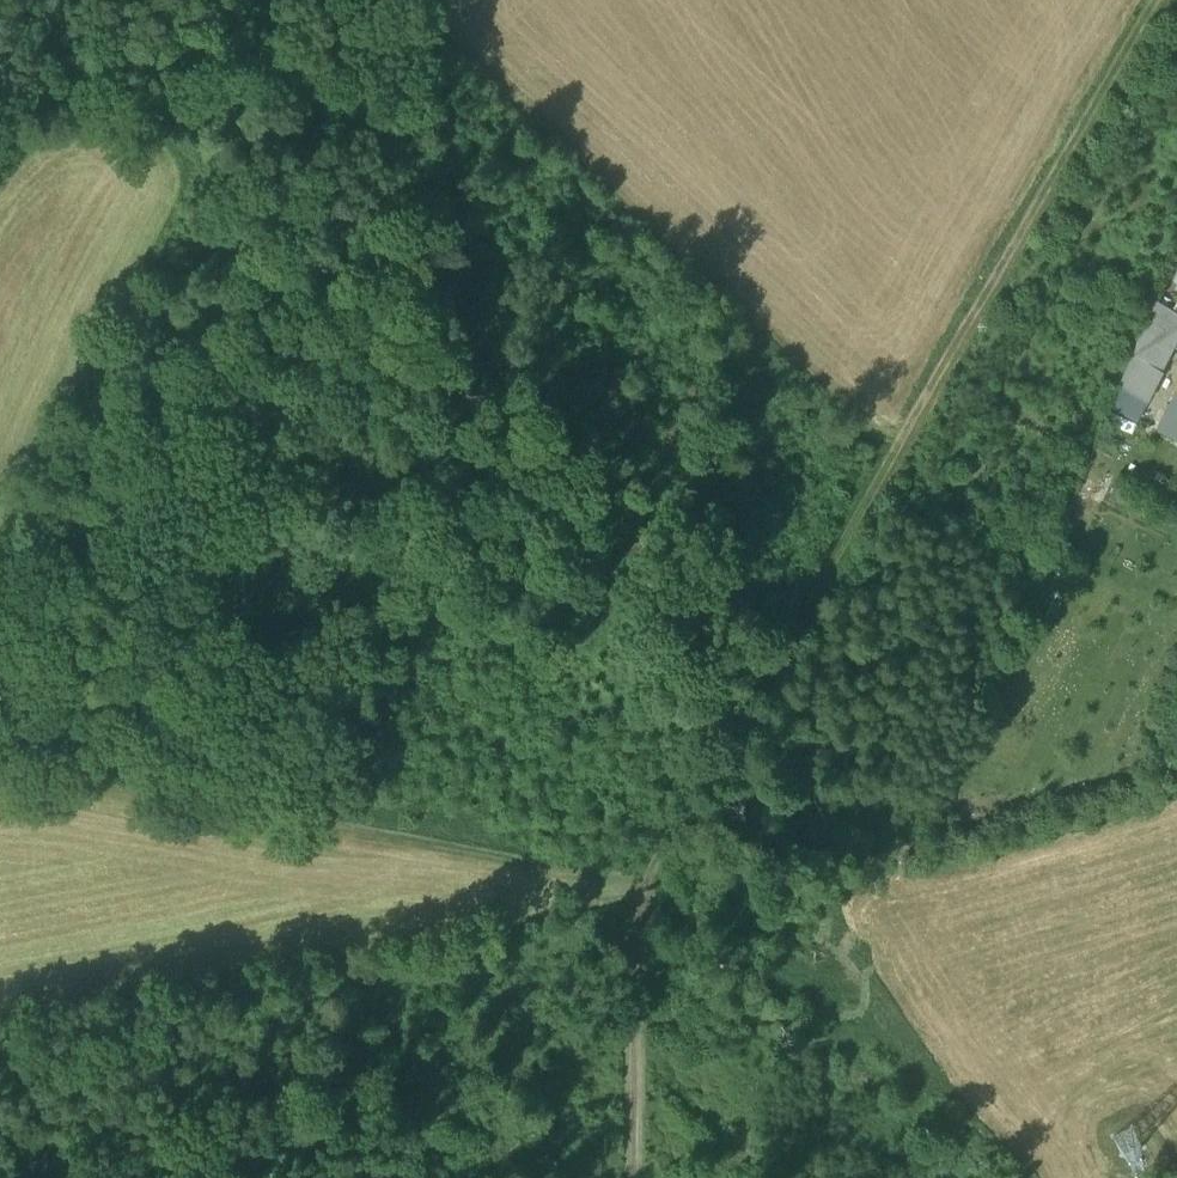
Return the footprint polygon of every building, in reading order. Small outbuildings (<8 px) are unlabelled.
[(1161,371),(1176,340),(1176,313),(1172,309),(1155,299),(1131,355),(1161,371)] [(1118,385),(1146,402),(1162,371),(1161,371),(1131,355),(1118,385)] [(1146,402),(1118,385),(1106,408),(1135,423),(1146,402)] [(1176,440),(1176,390),(1157,429),(1176,440)]
